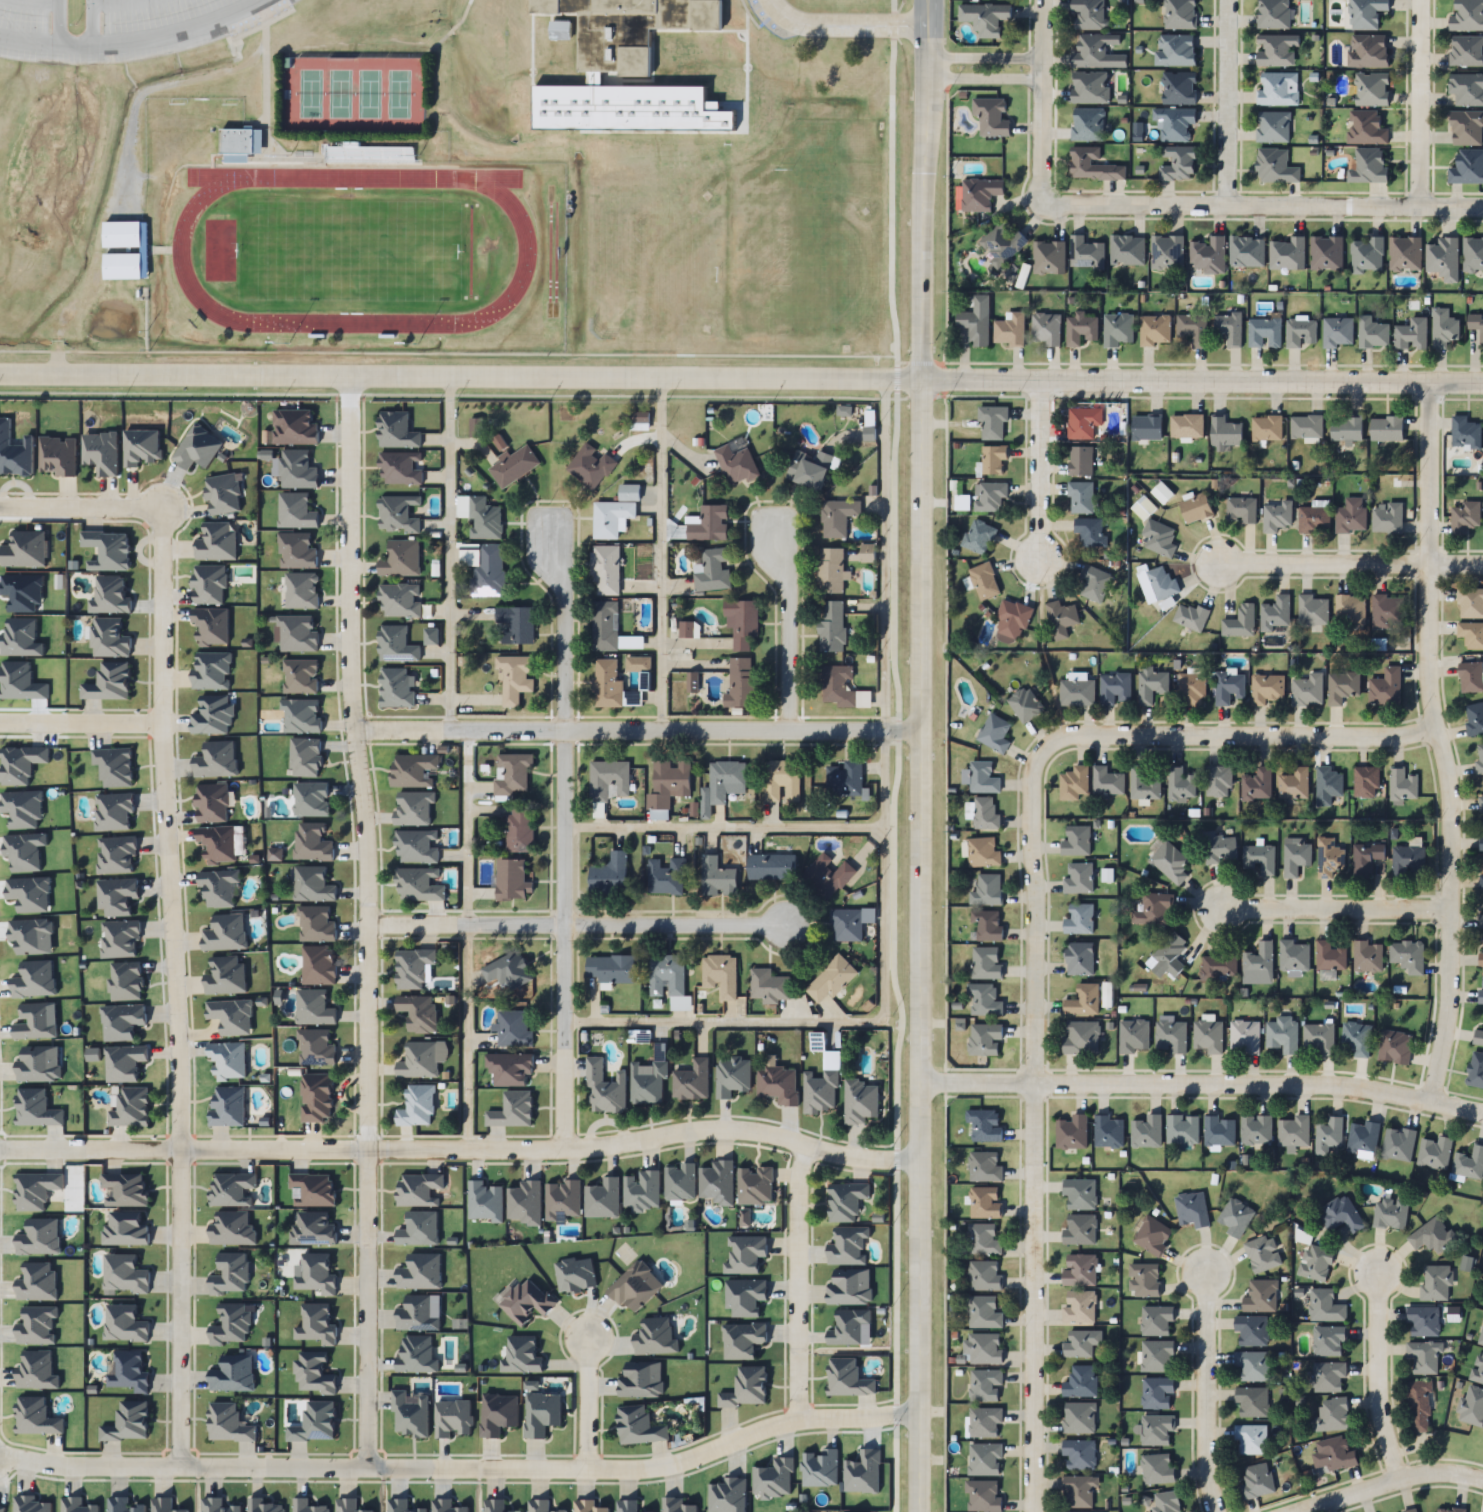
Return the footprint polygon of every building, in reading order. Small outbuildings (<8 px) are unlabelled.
[(723,0),(533,0),(533,15),(581,15),(580,75),(654,76),(655,30),(723,31),(723,0)] [(1071,30),(1105,30),(1105,0),(1071,0),(1071,30)] [(1195,30),(1195,0),(1164,0),(1164,30),(1195,30)] [(1257,30),(1289,30),(1289,0),(1257,0),(1257,30)] [(1349,30),(1377,30),(1377,12),(1388,12),(1388,0),(1349,0),(1349,30)] [(1453,16),(1448,16),(1448,31),(1482,31),(1482,0),(1453,0),(1453,16)] [(975,39),(998,39),(998,21),(1009,21),(1009,6),(957,5),(957,22),(975,22),(975,39)] [(1126,68),(1126,55),(1105,55),(1105,45),(1118,45),(1118,35),(1076,35),(1076,53),(1070,53),(1070,68),(1126,68)] [(1386,35),(1350,35),(1350,67),(1386,67),(1386,35)] [(1193,36),(1156,36),(1156,67),(1193,67),(1193,36)] [(1294,67),(1294,48),(1298,48),(1298,36),(1257,36),(1256,66),(1294,67)] [(1482,67),(1482,37),(1449,37),(1449,67),(1482,67)] [(1107,105),(1108,73),(1071,73),(1070,104),(1107,105)] [(1195,105),(1195,74),(1162,74),(1162,105),(1195,105)] [(1297,105),(1297,74),(1258,74),(1258,105),(1297,105)] [(1387,74),(1355,74),(1355,107),(1387,107),(1387,74)] [(1448,75),(1448,95),(1455,95),(1455,106),(1482,107),(1482,75),(1448,75)] [(1003,100),(972,100),(972,117),(980,117),(980,138),(1009,138),(1009,121),(1003,121),(1003,100)] [(1103,142),(1103,109),(1071,109),(1071,142),(1103,142)] [(1191,127),(1194,127),(1194,111),(1161,111),(1161,142),(1191,142),(1191,127)] [(1378,111),(1348,111),(1348,144),(1387,144),(1387,130),(1378,130),(1378,111)] [(1482,145),(1482,112),(1449,112),(1449,145),(1482,145)] [(1256,143),(1288,143),(1288,113),(1256,113),(1256,143)] [(220,156),(262,156),(262,130),(220,130),(220,156)] [(325,162),(412,162),(412,147),(325,146),(325,162)] [(1193,147),(1161,148),(1161,158),(1170,158),(1171,167),(1158,167),(1159,181),(1194,181),(1193,147)] [(1098,148),(1070,148),(1070,180),(1125,180),(1125,166),(1098,166),(1098,148)] [(1384,184),(1384,149),(1356,149),(1356,171),(1347,171),(1347,184),(1384,184)] [(1298,183),(1298,169),(1286,169),(1286,150),(1257,150),(1257,183),(1298,183)] [(1447,184),(1482,184),(1482,150),(1455,150),(1455,169),(1447,168),(1447,184)] [(990,212),(990,195),(1002,195),(1002,179),(961,179),(961,212),(990,212)] [(976,245),(1001,268),(1027,240),(1015,229),(1014,231),(1000,218),(976,245)] [(105,222),(105,280),(143,279),(143,221),(105,222)] [(1104,243),(1084,243),(1084,234),(1070,234),(1070,267),(1104,267),(1104,243)] [(1110,236),(1110,265),(1144,265),(1144,236),(1110,236)] [(1183,269),(1183,236),(1151,236),(1151,269),(1183,269)] [(1209,243),(1190,242),(1190,271),(1224,272),(1224,236),(1209,236),(1209,243)] [(1263,267),(1263,237),(1229,237),(1229,267),(1263,267)] [(1268,270),(1304,270),(1304,237),(1288,237),(1288,241),(1268,241),(1268,270)] [(1342,237),(1310,237),(1310,270),(1342,270),(1342,237)] [(1367,241),(1351,241),(1351,274),(1382,274),(1382,238),(1367,238),(1367,241)] [(1389,272),(1420,272),(1420,238),(1389,238),(1389,272)] [(1463,238),(1463,272),(1482,273),(1482,239),(1463,238)] [(1457,283),(1457,239),(1437,239),(1437,245),(1425,245),(1425,272),(1440,272),(1440,283),(1457,283)] [(1064,241),(1033,241),(1033,274),(1064,274),(1064,241)] [(988,295),(973,295),(973,313),(956,312),(956,327),(969,327),(969,346),(988,347),(988,295)] [(1431,349),(1447,349),(1447,340),(1458,340),(1458,318),(1448,318),(1448,308),(1431,308),(1431,349)] [(992,320),(992,346),(1024,346),(1024,312),(1005,312),(1005,320),(992,320)] [(1241,348),(1241,313),(1214,313),(1214,338),(1225,338),(1225,348),(1241,348)] [(1031,314),(1031,345),(1059,345),(1060,314),(1031,314)] [(1133,343),(1133,314),(1103,314),(1103,347),(1118,347),(1118,343),(1133,343)] [(1191,348),(1205,348),(1205,315),(1176,315),(1176,335),(1191,335),(1191,348)] [(1388,347),(1388,324),(1371,324),(1371,316),(1359,315),(1358,347),(1388,347)] [(1465,315),(1482,316),(1482,351),(1479,351),(1480,331),(1465,331),(1465,315)] [(1081,346),(1081,341),(1097,341),(1097,316),(1065,316),(1065,346),(1081,346)] [(1139,345),(1169,345),(1169,316),(1139,316),(1139,345)] [(1352,347),(1352,318),(1323,318),(1323,347),(1352,347)] [(1425,349),(1425,318),(1409,318),(1409,326),(1394,326),(1394,349),(1425,349)] [(1280,319),(1248,319),(1248,347),(1262,347),(1262,338),(1266,338),(1266,348),(1280,348),(1280,319)] [(1315,344),(1315,320),(1285,320),(1285,348),(1299,348),(1299,344),(1315,344)] [(1007,406),(980,406),(980,439),(1007,439),(1007,406)] [(1102,425),(1102,408),(1070,408),(1070,439),(1094,439),(1094,425),(1102,425)] [(312,410),(277,410),(277,444),(318,444),(318,423),(312,423),(312,410)] [(409,412),(379,412),(379,447),(421,447),(421,432),(409,432),(409,412)] [(631,413),(630,422),(650,423),(650,414),(631,413)] [(1161,439),(1161,415),(1133,415),(1133,439),(1161,439)] [(1202,415),(1170,415),(1170,438),(1202,438),(1202,415)] [(1224,416),(1209,416),(1209,447),(1241,447),(1241,423),(1224,423),(1224,416)] [(1321,438),(1321,416),(1290,416),(1290,438),(1321,438)] [(1361,441),(1361,416),(1346,416),(1346,421),(1330,421),(1330,441),(1361,441)] [(1466,416),(1451,416),(1451,448),(1480,448),(1480,423),(1466,423),(1466,416)] [(1281,417),(1252,417),(1252,440),(1281,440),(1281,417)] [(1402,441),(1402,417),(1370,417),(1370,441),(1402,441)] [(33,474),(33,437),(11,437),(10,418),(0,418),(0,475),(33,474)] [(224,442),(194,423),(172,459),(189,470),(195,460),(208,468),(224,442)] [(160,430),(124,430),(124,463),(160,463),(160,430)] [(83,432),(83,464),(97,464),(97,476),(118,476),(118,432),(83,432)] [(76,474),(75,437),(41,437),(41,474),(76,474)] [(566,471),(597,491),(617,462),(600,451),(586,441),(566,471)] [(511,456),(508,452),(487,466),(503,489),(540,463),(527,444),(511,456)] [(733,454),(728,444),(714,450),(730,487),(760,474),(748,447),(733,454)] [(983,446),(983,478),(1008,478),(1008,446),(983,446)] [(1070,474),(1092,474),(1092,446),(1070,446),(1070,474)] [(309,467),(309,450),(280,450),(280,487),(319,487),(319,467),(309,467)] [(786,479),(824,491),(833,463),(835,464),(837,457),(818,450),(816,457),(796,450),(786,479)] [(421,452),(379,452),(379,483),(423,483),(423,469),(421,469),(421,452)] [(241,511),(235,473),(206,478),(211,516),(241,511)] [(1093,482),(1070,482),(1070,512),(1093,512),(1093,482)] [(975,511),(1001,511),(1001,498),(1008,498),(1008,483),(975,483),(975,511)] [(594,539),(620,539),(621,518),(638,518),(638,484),(620,484),(619,502),(594,502),(594,539)] [(309,511),(309,492),(278,492),(278,527),(319,527),(319,511),(309,511)] [(1178,500),(1184,523),(1211,516),(1205,494),(1178,500)] [(419,505),(420,496),(380,495),(379,531),(419,532),(419,518),(409,518),(409,504),(419,505)] [(485,496),(469,496),(469,538),(502,538),(502,505),(485,505),(485,496)] [(970,510),(970,496),(956,496),(956,510),(970,510)] [(1335,531),(1364,531),(1364,497),(1345,497),(1345,507),(1335,507),(1335,531)] [(1241,523),(1255,523),(1255,498),(1227,498),(1227,518),(1241,518),(1241,523)] [(847,538),(847,516),(860,516),(860,500),(822,500),(822,538),(847,538)] [(1371,533),(1401,533),(1401,502),(1371,502),(1371,533)] [(1479,502),(1460,502),(1460,507),(1450,507),(1450,535),(1466,535),(1466,527),(1479,527),(1479,502)] [(1291,503),(1263,503),(1263,530),(1291,530),(1291,503)] [(686,539),(728,539),(728,505),(701,504),(701,517),(686,517),(686,539)] [(1298,507),(1298,532),(1329,532),(1329,507),(1298,507)] [(961,544),(985,556),(999,529),(975,518),(961,544)] [(1081,546),(1104,546),(1104,518),(1074,518),(1074,533),(1081,533),(1081,546)] [(1144,547),(1172,558),(1177,546),(1170,543),(1176,529),(1148,518),(1141,534),(1148,537),(1144,547)] [(236,560),(236,530),(231,530),(231,522),(205,522),(205,539),(196,539),(196,560),(236,560)] [(13,531),(13,545),(2,545),(2,566),(45,566),(45,531),(13,531)] [(81,547),(88,547),(88,570),(130,570),(131,533),(81,532),(81,547)] [(312,548),(312,533),(278,533),(278,568),(317,568),(317,548),(312,548)] [(379,559),(379,575),(418,575),(418,540),(388,540),(388,559),(379,559)] [(503,544),(480,545),(480,566),(471,566),(472,595),(504,595),(503,544)] [(593,595),(620,595),(620,546),(593,546),(593,595)] [(702,549),(703,565),(693,565),(695,591),(731,589),(730,569),(722,570),(722,563),(729,562),(728,548),(702,549)] [(843,593),(843,548),(818,548),(817,593),(843,593)] [(1001,594),(990,562),(969,569),(980,601),(1001,594)] [(1080,577),(1087,580),(1081,595),(1102,603),(1112,575),(1085,564),(1080,577)] [(1157,602),(1181,590),(1175,579),(1171,582),(1163,565),(1144,574),(1157,602)] [(225,566),(195,566),(195,604),(225,604),(225,566)] [(318,573),(286,573),(286,608),(318,608),(318,573)] [(89,613),(132,613),(132,597),(126,597),(127,576),(96,576),(96,599),(89,599),(89,613)] [(420,617),(420,584),(379,584),(379,617),(420,617)] [(1458,589),(1458,618),(1482,618),(1482,589),(1458,589)] [(1261,628),(1290,628),(1290,594),(1276,594),(1276,604),(1261,604),(1261,628)] [(1365,595),(1336,595),(1336,624),(1365,625),(1365,595)] [(1373,595),(1373,628),(1403,628),(1403,595),(1373,595)] [(1027,629),(1033,609),(1005,599),(993,638),(1016,645),(1021,628),(1027,629)] [(1076,604),(1062,607),(1061,600),(1046,603),(1054,641),(1069,638),(1067,627),(1080,624),(1076,604)] [(758,601),(725,601),(725,627),(733,627),(733,651),(750,651),(750,637),(758,637),(758,601)] [(819,651),(844,652),(845,601),(819,601),(819,651)] [(619,602),(594,602),(593,650),(642,650),(643,638),(618,637),(619,602)] [(1211,610),(1199,605),(1196,610),(1181,603),(1173,620),(1200,633),(1211,610)] [(1254,636),(1254,603),(1239,603),(1239,619),(1222,619),(1222,636),(1254,636)] [(534,608),(496,608),(496,624),(508,624),(508,633),(499,633),(499,644),(534,644),(534,608)] [(228,609),(194,609),(194,647),(228,647),(228,609)] [(318,616),(280,616),(280,651),(318,651),(318,616)] [(131,657),(131,637),(122,637),(122,619),(93,619),(93,656),(131,657)] [(695,637),(693,622),(681,624),(683,639),(695,637)] [(1464,639),(1464,650),(1482,650),(1482,623),(1457,623),(1457,639),(1464,639)] [(407,625),(379,625),(379,660),(420,660),(420,645),(407,645),(407,625)] [(193,689),(230,689),(230,652),(193,652),(193,689)] [(503,707),(520,707),(520,692),(534,692),(534,656),(495,656),(495,670),(503,670),(503,707)] [(728,707),(755,707),(755,658),(728,658),(728,707)] [(617,659),(594,659),(594,706),(642,706),(642,691),(623,691),(623,680),(617,680),(617,659)] [(283,693),(318,693),(318,660),(283,660),(283,693)] [(130,700),(130,662),(100,662),(99,684),(81,683),(81,699),(130,700)] [(1458,663),(1459,693),(1482,693),(1482,663),(1458,663)] [(822,706),(869,706),(870,691),(847,691),(847,679),(852,679),(852,666),(823,666),(822,706)] [(1369,705),(1400,705),(1400,666),(1384,666),(1384,678),(1369,678),(1369,705)] [(1139,705),(1153,705),(1153,694),(1169,694),(1169,672),(1153,672),(1153,667),(1139,667),(1139,705)] [(407,668),(382,668),(381,707),(415,708),(415,675),(407,675),(407,668)] [(1205,673),(1178,673),(1178,705),(1205,705),(1205,673)] [(1216,673),(1216,705),(1230,705),(1230,698),(1244,698),(1244,673),(1216,673)] [(1322,673),(1307,673),(1307,678),(1291,678),(1291,705),(1322,705),(1322,673)] [(1328,673),(1328,705),(1342,705),(1342,696),(1360,696),(1360,673),(1328,673)] [(1131,674),(1101,674),(1101,704),(1131,704),(1131,674)] [(1284,674),(1252,674),(1252,707),(1266,707),(1266,698),(1284,698),(1284,674)] [(1095,705),(1095,680),(1060,680),(1060,705),(1095,705)] [(1007,699),(1023,724),(1045,710),(1028,685),(1007,699)] [(201,696),(201,713),(193,713),(193,733),(232,733),(232,696),(201,696)] [(322,733),(322,700),(283,700),(283,733),(322,733)] [(1464,733),(1482,735),(1482,705),(1467,704),(1464,733)] [(1003,756),(1012,743),(1003,737),(1011,726),(993,713),(976,736),(1003,756)] [(291,777),(321,777),(321,738),(291,738),(291,777)] [(205,742),(205,756),(193,756),(194,777),(236,776),(235,741),(205,742)] [(1474,744),(1476,773),(1482,773),(1482,743),(1474,744)] [(92,748),(92,764),(102,764),(102,786),(133,786),(132,748),(92,748)] [(527,767),(534,767),(534,754),(497,753),(497,793),(527,794),(527,767)] [(426,769),(438,770),(439,755),(393,755),(393,786),(434,787),(434,777),(426,777),(426,769)] [(608,803),(608,797),(629,797),(629,760),(590,760),(590,803),(608,803)] [(691,795),(691,760),(654,760),(654,793),(648,793),(648,809),(671,809),(671,795),(691,795)] [(800,801),(800,760),(766,760),(766,801),(784,801),(800,801)] [(862,760),(844,760),(844,767),(826,767),(826,796),(862,797),(862,760)] [(746,761),(711,761),(710,787),(702,787),(702,818),(711,819),(711,804),(726,805),(726,793),(746,793),(746,761)] [(1000,792),(1000,777),(991,777),(991,762),(970,762),(970,792),(1000,792)] [(1079,801),(1079,795),(1088,795),(1088,765),(1073,765),(1073,773),(1060,773),(1060,801),(1079,801)] [(1124,793),(1124,773),(1107,773),(1107,765),(1093,765),(1093,793),(1124,793)] [(1131,799),(1161,799),(1161,779),(1145,779),(1145,766),(1131,766),(1131,799)] [(1206,797),(1231,797),(1231,766),(1206,766),(1206,797)] [(1255,775),(1241,775),(1241,800),(1271,800),(1271,766),(1255,766),(1255,775)] [(1279,775),(1279,799),(1307,799),(1307,766),(1294,766),(1294,775),(1279,775)] [(1379,797),(1379,766),(1354,766),(1354,797),(1379,797)] [(1195,775),(1183,775),(1183,767),(1169,767),(1169,801),(1195,801),(1195,775)] [(1406,767),(1391,767),(1391,803),(1404,803),(1404,799),(1417,799),(1417,776),(1406,776),(1406,767)] [(1342,795),(1342,768),(1317,768),(1317,806),(1332,806),(1332,795),(1342,795)] [(329,783),(294,783),(294,816),(329,816),(329,783)] [(198,784),(198,823),(228,823),(228,784),(198,784)] [(432,825),(432,792),(395,792),(395,825),(432,825)] [(96,793),(96,830),(134,830),(134,793),(96,793)] [(975,828),(998,828),(998,797),(975,797),(975,828)] [(507,852),(533,852),(533,803),(512,803),(512,814),(507,814),(507,852)] [(324,823),(296,822),(295,860),(333,861),(334,841),(323,840),(324,823)] [(197,827),(197,843),(206,843),(207,864),(236,863),(235,826),(197,827)] [(1066,841),(1062,841),(1062,855),(1090,855),(1090,826),(1066,826),(1066,841)] [(439,831),(397,830),(396,862),(439,863),(439,831)] [(1202,832),(1205,863),(1237,861),(1235,836),(1216,837),(1216,831),(1202,832)] [(98,837),(98,874),(136,874),(136,837),(98,837)] [(967,838),(968,866),(1001,866),(1001,850),(996,850),(996,838),(967,838)] [(1318,878),(1334,878),(1334,871),(1346,871),(1346,848),(1334,848),(1334,838),(1318,838),(1318,878)] [(1148,863),(1180,886),(1189,874),(1182,869),(1190,859),(1164,841),(1148,863)] [(1353,878),(1371,878),(1371,860),(1385,860),(1385,843),(1353,843),(1353,878)] [(1284,844),(1284,878),(1298,878),(1298,865),(1311,865),(1311,844),(1284,844)] [(1392,845),(1392,879),(1408,879),(1408,874),(1425,874),(1425,845),(1392,845)] [(1274,846),(1243,846),(1243,867),(1261,867),(1261,876),(1274,876),(1274,846)] [(592,894),(591,866),(607,864),(610,851),(627,851),(628,894),(592,894)] [(803,877),(822,851),(850,872),(832,897),(803,877)] [(747,854),(795,856),(794,882),(746,880),(747,854)] [(701,891),(701,857),(735,857),(735,891),(701,891)] [(646,892),(648,858),(685,859),(683,894),(646,892)] [(525,860),(497,860),(497,890),(485,889),(485,896),(496,897),(496,898),(533,898),(533,883),(525,883),(525,860)] [(1092,863),(1068,863),(1068,878),(1063,878),(1063,893),(1092,893),(1092,863)] [(337,902),(337,885),(327,885),(327,867),(295,867),(295,902),(337,902)] [(446,901),(446,883),(440,883),(440,869),(399,868),(398,901),(446,901)] [(206,889),(206,907),(234,907),(234,883),(239,883),(239,871),(199,871),(199,889),(206,889)] [(977,893),(969,893),(969,904),(1002,904),(1002,874),(977,874),(977,893)] [(139,899),(139,879),(98,880),(99,910),(102,910),(102,917),(132,916),(132,899),(139,899)] [(1142,913),(1132,912),(1132,924),(1172,926),(1172,912),(1173,912),(1173,894),(1143,893),(1142,913)] [(1093,933),(1093,904),(1069,904),(1069,918),(1065,918),(1065,933),(1093,933)] [(336,921),(331,921),(331,907),(299,907),(299,942),(336,942),(336,921)] [(830,909),(862,909),(862,942),(830,942),(830,909)] [(1003,941),(1003,911),(971,911),(970,922),(977,922),(977,931),(971,931),(971,940),(1003,941)] [(203,950),(245,949),(245,914),(214,915),(214,929),(203,930),(203,950)] [(140,957),(140,921),(102,921),(102,957),(140,957)] [(1151,957),(1158,963),(1152,969),(1161,978),(1167,971),(1176,978),(1186,967),(1175,958),(1189,943),(1175,931),(1151,957)] [(1346,948),(1331,948),(1331,940),(1317,940),(1317,970),(1346,970),(1346,948)] [(1273,941),(1258,941),(1258,953),(1243,953),(1243,973),(1273,973),(1273,941)] [(1309,941),(1280,941),(1280,971),(1309,971),(1309,941)] [(1354,971),(1383,971),(1383,942),(1354,942),(1354,971)] [(1424,974),(1424,942),(1390,942),(1390,963),(1402,963),(1402,974),(1424,974)] [(1093,943),(1068,943),(1068,975),(1093,975),(1093,943)] [(336,946),(302,946),(302,984),(336,984),(336,946)] [(1002,979),(1002,947),(972,947),(972,979),(1002,979)] [(436,964),(436,949),(397,950),(397,990),(425,990),(425,964),(436,964)] [(482,967),(490,985),(505,978),(511,990),(533,980),(519,950),(482,967)] [(808,989),(839,953),(859,971),(828,1006),(808,989)] [(704,955),(734,954),(736,1001),(705,1002),(704,955)] [(586,955),(635,955),(635,988),(586,988),(586,955)] [(1201,979),(1237,979),(1237,955),(1201,955),(1201,979)] [(212,957),(213,974),(205,974),(206,994),(246,992),(245,962),(242,962),(241,956),(212,957)] [(651,958),(685,958),(685,995),(650,995),(651,958)] [(111,1000),(143,999),(143,962),(110,963),(111,1000)] [(751,968),(791,968),(791,1004),(751,1003),(751,968)] [(1003,1001),(995,1001),(995,984),(972,984),(972,1014),(1003,1014),(1003,1001)] [(1063,999),(1063,1014),(1099,1014),(1099,984),(1077,984),(1077,999),(1063,999)] [(327,990),(297,990),(297,1024),(337,1024),(337,1008),(327,1008),(327,990)] [(436,1032),(436,995),(396,995),(396,1012),(409,1012),(409,1032),(436,1032)] [(252,1034),(251,999),(206,1001),(206,1019),(221,1019),(221,1035),(252,1034)] [(136,1025),(147,1024),(147,1004),(102,1006),(104,1042),(136,1040),(136,1025)] [(527,1011),(497,1011),(497,1046),(532,1046),(532,1031),(527,1031),(527,1011)] [(1283,1054),(1297,1054),(1297,1017),(1275,1017),(1275,1023),(1266,1023),(1266,1048),(1283,1048),(1283,1054)] [(1148,1020),(1120,1020),(1120,1051),(1148,1051),(1148,1020)] [(1098,1021),(1065,1021),(1065,1054),(1098,1054),(1098,1021)] [(1186,1021),(1156,1021),(1156,1052),(1186,1052),(1186,1021)] [(1222,1021),(1194,1021),(1194,1049),(1206,1049),(1206,1054),(1222,1054),(1222,1021)] [(1230,1021),(1230,1050),(1244,1050),(1244,1054),(1259,1054),(1259,1021),(1230,1021)] [(969,1055),(1002,1055),(1002,1023),(969,1023),(969,1055)] [(1370,1023),(1342,1023),(1342,1050),(1353,1050),(1353,1058),(1370,1058),(1370,1023)] [(1334,1054),(1334,1025),(1304,1025),(1304,1054),(1334,1054)] [(336,1064),(336,1044),(330,1044),(330,1029),(298,1029),(298,1064),(336,1064)] [(1409,1065),(1413,1034),(1382,1030),(1377,1060),(1409,1065)] [(1482,1047),(1482,1031),(1474,1030),(1472,1046),(1482,1047)] [(396,1077),(437,1078),(437,1061),(447,1061),(447,1042),(406,1041),(406,1061),(396,1061),(396,1077)] [(245,1043),(209,1043),(209,1060),(215,1060),(215,1079),(246,1078),(245,1043)] [(107,1081),(139,1081),(139,1061),(149,1061),(149,1046),(107,1046),(107,1081)] [(1482,1089),(1482,1054),(1472,1051),(1465,1085),(1482,1089)] [(533,1086),(533,1054),(487,1054),(487,1073),(495,1073),(495,1086),(533,1086)] [(625,1071),(616,1071),(616,1082),(603,1082),(603,1056),(586,1056),(586,1089),(591,1089),(591,1112),(625,1112),(625,1071)] [(708,1100),(708,1058),(693,1058),(693,1071),(673,1071),(673,1100),(708,1100)] [(733,1099),(733,1091),(750,1091),(750,1058),(717,1058),(717,1099),(733,1099)] [(631,1062),(631,1103),(666,1103),(666,1061),(653,1061),(653,1074),(639,1074),(639,1062),(631,1062)] [(757,1067),(757,1097),(778,1096),(778,1105),(797,1105),(796,1067),(757,1067)] [(804,1113),(837,1113),(837,1069),(823,1069),(823,1077),(813,1077),(813,1071),(804,1071),(804,1113)] [(302,1073),(302,1121),(333,1121),(333,1073),(302,1073)] [(845,1079),(845,1124),(867,1124),(867,1117),(879,1117),(879,1085),(863,1085),(863,1079),(845,1079)] [(434,1085),(408,1085),(407,1109),(397,1109),(397,1125),(433,1126),(434,1085)] [(109,1126),(149,1126),(149,1087),(119,1087),(119,1111),(109,1111),(109,1126)] [(245,1087),(212,1087),(212,1126),(245,1126),(245,1087)] [(533,1126),(533,1091),(505,1091),(505,1111),(486,1111),(486,1126),(533,1126)] [(972,1122),(972,1142),(1002,1142),(1002,1110),(966,1110),(966,1122),(972,1122)] [(1057,1148),(1087,1148),(1087,1114),(1072,1114),(1072,1120),(1057,1120),(1057,1148)] [(1131,1147),(1161,1147),(1161,1114),(1147,1114),(1147,1120),(1131,1120),(1131,1147)] [(1167,1144),(1199,1144),(1199,1115),(1167,1115),(1167,1144)] [(1309,1146),(1309,1115),(1295,1115),(1295,1120),(1278,1120),(1278,1146),(1309,1146)] [(1271,1116),(1241,1116),(1241,1144),(1271,1144),(1271,1116)] [(1095,1117),(1095,1147),(1123,1147),(1123,1117),(1095,1117)] [(1330,1155),(1330,1147),(1342,1147),(1342,1117),(1328,1117),(1327,1123),(1316,1122),(1315,1155),(1330,1155)] [(1205,1146),(1235,1146),(1235,1118),(1205,1118),(1205,1146)] [(1381,1124),(1364,1121),(1363,1124),(1352,1122),(1347,1150),(1374,1155),(1381,1124)] [(1415,1131),(1386,1127),(1382,1158),(1411,1162),(1415,1131)] [(1422,1139),(1416,1164),(1446,1171),(1452,1139),(1437,1136),(1436,1142),(1422,1139)] [(1482,1170),(1482,1145),(1474,1143),(1471,1156),(1455,1153),(1451,1175),(1481,1180),(1482,1170)] [(1002,1181),(1002,1164),(998,1164),(998,1152),(969,1152),(969,1181),(1002,1181)] [(733,1161),(712,1161),(712,1168),(700,1168),(700,1197),(714,1197),(714,1205),(733,1205),(733,1161)] [(665,1165),(665,1199),(694,1199),(694,1165),(665,1165)] [(738,1204),(773,1204),(773,1168),(738,1168),(738,1204)] [(660,1210),(659,1171),(638,1171),(638,1177),(624,1177),(624,1210),(660,1210)] [(107,1205),(148,1206),(149,1174),(101,1173),(101,1189),(107,1189),(107,1205)] [(212,1206),(253,1206),(254,1196),(246,1196),(246,1189),(256,1189),(256,1174),(212,1173),(212,1206)] [(293,1205),(336,1205),(336,1174),(289,1174),(289,1189),(300,1189),(300,1196),(293,1196),(293,1205)] [(398,1205),(439,1206),(439,1190),(443,1190),(443,1175),(398,1174),(398,1205)] [(618,1177),(603,1177),(603,1186),(585,1186),(585,1217),(618,1217),(618,1177)] [(1095,1179),(1062,1179),(1062,1196),(1067,1196),(1067,1210),(1095,1210),(1095,1179)] [(540,1181),(520,1181),(520,1188),(508,1188),(508,1219),(519,1219),(519,1224),(540,1224),(540,1181)] [(580,1181),(546,1181),(546,1219),(580,1219),(580,1181)] [(829,1183),(829,1222),(859,1222),(859,1199),(870,1199),(870,1183),(829,1183)] [(970,1218),(1002,1218),(1002,1188),(970,1188),(970,1218)] [(1194,1223),(1195,1229),(1208,1227),(1203,1191),(1175,1195),(1179,1225),(1194,1223)] [(1317,1213),(1329,1232),(1345,1222),(1353,1234),(1366,1227),(1346,1195),(1317,1213)] [(1227,1232),(1240,1239),(1255,1210),(1230,1197),(1217,1221),(1230,1228),(1227,1232)] [(1405,1230),(1408,1201),(1377,1197),(1373,1227),(1405,1230)] [(103,1245),(149,1245),(149,1224),(143,1224),(143,1211),(108,1211),(108,1223),(103,1223),(103,1245)] [(438,1212),(407,1211),(407,1229),(397,1228),(396,1244),(437,1245),(438,1212)] [(256,1245),(256,1224),(249,1224),(249,1212),(217,1212),(217,1223),(209,1223),(209,1245),(256,1245)] [(336,1244),(336,1223),(331,1223),(331,1212),(298,1212),(298,1225),(291,1225),(291,1244),(336,1244)] [(1064,1244),(1095,1244),(1095,1214),(1064,1214),(1064,1244)] [(1174,1230),(1146,1215),(1132,1242),(1160,1257),(1174,1230)] [(1434,1255),(1456,1241),(1439,1216),(1406,1237),(1415,1251),(1427,1243),(1434,1255)] [(1002,1255),(1002,1240),(996,1240),(996,1223),(969,1223),(969,1255),(1002,1255)] [(1244,1243),(1255,1274),(1282,1264),(1271,1234),(1244,1243)] [(1335,1251),(1306,1244),(1298,1274),(1327,1282),(1335,1251)] [(209,1294),(247,1294),(248,1253),(219,1253),(219,1275),(210,1275),(209,1294)] [(397,1267),(397,1288),(440,1288),(440,1253),(409,1253),(409,1267),(397,1267)] [(104,1254),(104,1291),(149,1291),(149,1269),(137,1269),(137,1254),(104,1254)] [(1063,1285),(1096,1285),(1096,1254),(1063,1254),(1063,1285)] [(620,1305),(625,1300),(636,1312),(665,1285),(640,1258),(606,1290),(620,1305)] [(969,1290),(1002,1290),(1002,1274),(999,1274),(999,1261),(969,1261),(969,1290)] [(1161,1297),(1161,1263),(1129,1263),(1129,1297),(1161,1297)] [(1422,1300),(1450,1300),(1450,1266),(1422,1266),(1422,1300)] [(827,1304),(870,1304),(870,1271),(836,1271),(836,1282),(827,1282),(827,1304)] [(557,1304),(528,1275),(498,1304),(521,1327),(537,1310),(544,1317),(557,1304)] [(1277,1311),(1277,1280),(1250,1280),(1250,1297),(1242,1297),(1242,1311),(1277,1311)] [(1347,1304),(1334,1304),(1334,1289),(1309,1289),(1309,1320),(1347,1320),(1347,1304)] [(1063,1322),(1095,1322),(1095,1291),(1063,1291),(1063,1322)] [(431,1295),(408,1295),(407,1307),(397,1307),(397,1329),(440,1330),(441,1317),(431,1317),(431,1295)] [(1002,1328),(1002,1312),(996,1312),(996,1296),(968,1296),(968,1328),(1002,1328)] [(220,1326),(209,1326),(209,1345),(249,1344),(248,1303),(220,1304),(220,1326)] [(330,1303),(303,1304),(303,1327),(295,1327),(295,1340),(321,1340),(321,1345),(337,1345),(337,1324),(330,1324),(330,1303)] [(137,1320),(137,1306),(106,1305),(105,1340),(148,1341),(149,1321),(137,1320)] [(1141,1335),(1170,1335),(1170,1322),(1175,1322),(1175,1306),(1141,1306),(1141,1335)] [(1438,1307),(1406,1307),(1406,1324),(1410,1324),(1410,1337),(1438,1337),(1438,1307)] [(635,1333),(635,1353),(679,1353),(679,1339),(671,1339),(671,1317),(642,1318),(642,1333),(635,1333)] [(1267,1317),(1235,1317),(1235,1332),(1238,1332),(1238,1346),(1267,1346),(1267,1317)] [(1313,1327),(1313,1356),(1346,1356),(1346,1327),(1313,1327)] [(1062,1342),(1062,1357),(1093,1357),(1093,1344),(1102,1344),(1102,1331),(1069,1331),(1069,1342),(1062,1342)] [(1002,1364),(1002,1334),(965,1334),(965,1364),(1002,1364)] [(438,1372),(438,1359),(432,1359),(432,1336),(403,1335),(403,1356),(397,1356),(397,1372),(438,1372)] [(501,1371),(543,1372),(544,1358),(536,1358),(537,1336),(508,1335),(507,1360),(501,1360),(501,1371)] [(1174,1341),(1140,1341),(1140,1372),(1174,1372),(1174,1341)] [(1442,1353),(1442,1343),(1406,1343),(1406,1358),(1413,1358),(1413,1374),(1437,1374),(1437,1353),(1442,1353)] [(149,1372),(143,1372),(143,1351),(115,1351),(115,1374),(108,1374),(108,1388),(134,1388),(134,1393),(149,1393),(149,1372)] [(1476,1351),(1469,1382),(1482,1385),(1482,1352),(1476,1351)] [(337,1393),(337,1375),(326,1374),(326,1352),(297,1352),(297,1393),(337,1393)] [(1241,1368),(1241,1382),(1269,1382),(1269,1352),(1233,1352),(1233,1368),(1241,1368)] [(223,1355),(223,1370),(209,1370),(209,1391),(253,1391),(253,1355),(223,1355)] [(619,1376),(619,1397),(663,1397),(663,1362),(627,1362),(627,1376),(619,1376)] [(1345,1363),(1312,1363),(1312,1392),(1345,1392),(1345,1363)] [(1096,1396),(1096,1366),(1071,1366),(1071,1383),(1062,1383),(1062,1396),(1096,1396)] [(1002,1370),(970,1370),(970,1401),(1002,1401),(1002,1370)] [(1142,1409),(1173,1409),(1173,1379),(1142,1379),(1142,1409)] [(1407,1382),(1409,1433),(1430,1432),(1428,1381),(1407,1382)] [(1468,1385),(1456,1420),(1482,1429),(1482,1426),(1482,1390),(1468,1385)] [(1267,1388),(1233,1388),(1233,1403),(1238,1403),(1238,1417),(1267,1417),(1267,1388)] [(392,1412),(398,1412),(398,1436),(428,1436),(429,1395),(419,1395),(419,1403),(407,1403),(407,1390),(392,1390),(392,1412)] [(500,1437),(500,1427),(518,1427),(518,1395),(482,1395),(482,1437),(500,1437)] [(1318,1432),(1349,1430),(1348,1399),(1316,1400),(1318,1432)] [(99,1440),(148,1440),(148,1401),(118,1402),(118,1426),(99,1426),(99,1440)] [(471,1401),(436,1401),(436,1438),(451,1438),(451,1434),(471,1434),(471,1401)] [(336,1402),(306,1402),(306,1427),(288,1427),(288,1440),(336,1440),(336,1402)] [(256,1440),(256,1427),(239,1427),(239,1403),(211,1403),(211,1440),(256,1440)] [(1095,1403),(1063,1403),(1063,1434),(1095,1434),(1095,1403)] [(618,1408),(622,1445),(669,1439),(668,1425),(650,1427),(647,1405),(618,1408)] [(1002,1438),(1002,1408),(969,1408),(969,1438),(1002,1438)] [(1141,1445),(1173,1445),(1173,1416),(1141,1416),(1141,1445)] [(1266,1425),(1235,1425),(1235,1454),(1266,1454),(1266,1425)] [(1316,1474),(1359,1465),(1356,1450),(1347,1452),(1344,1436),(1315,1442),(1317,1453),(1312,1454),(1316,1474)] [(1067,1456),(1067,1470),(1095,1470),(1095,1440),(1062,1440),(1062,1456),(1067,1456)] [(970,1445),(1001,1445),(1001,1477),(970,1477),(970,1445)] [(1174,1483),(1174,1454),(1142,1455),(1142,1484),(1174,1483)] [(1246,1484),(1240,1485),(1242,1500),(1275,1495),(1270,1462),(1244,1467),(1246,1484)] [(1095,1476),(1062,1476),(1062,1508),(1095,1508),(1095,1476)] [(966,1481),(966,1511),(1001,1511),(1001,1481),(966,1481)] [(1153,1494),(1156,1511),(1180,1511),(1178,1491),(1153,1494)] [(108,1511),(145,1511),(145,1507),(129,1507),(129,1497),(108,1497),(108,1511)] [(152,1497),(152,1511),(188,1511),(188,1510),(171,1510),(171,1497),(152,1497)] [(222,1498),(204,1498),(204,1511),(240,1511),(240,1507),(222,1507),(222,1498)] [(248,1498),(248,1511),(283,1511),(283,1504),(263,1504),(263,1498),(248,1498)] [(328,1507),(308,1507),(308,1498),(293,1498),(293,1511),(328,1511),(328,1507)] [(373,1511),(356,1511),(356,1499),(338,1499),(338,1511),(373,1511)] [(426,1510),(407,1510),(407,1500),(389,1499),(389,1511),(426,1511),(426,1510)] [(432,1511),(468,1511),(468,1508),(452,1508),(452,1500),(432,1500),(432,1511)]
